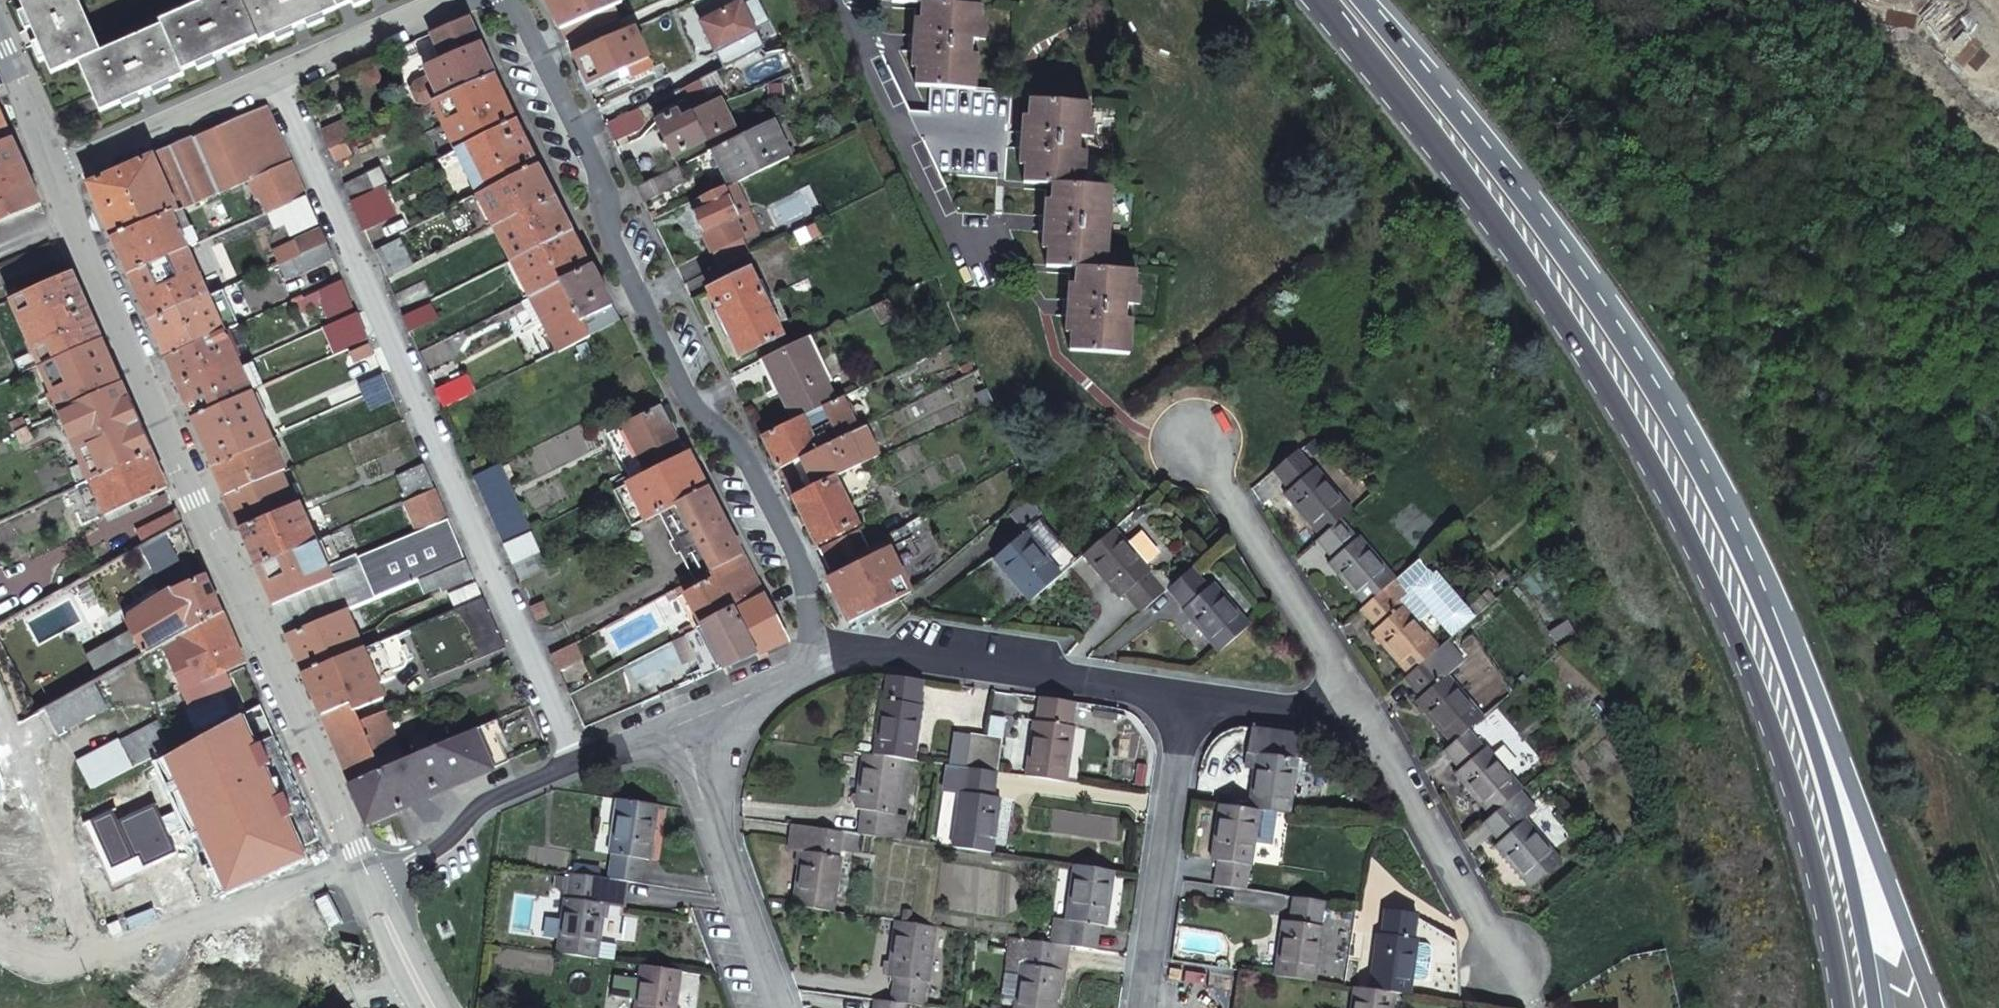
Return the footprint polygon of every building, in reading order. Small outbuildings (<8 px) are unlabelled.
[(158,22),(160,28),(103,53),(78,0),(17,0),(51,73),(79,62),(100,108),(184,73),(182,68),(258,36),(260,40),(354,0),(209,0),(158,22)] [(559,27),(559,28),(563,26),(591,14),(622,1),(622,0),(546,0),(559,27)] [(723,65),(763,46),(741,0),(738,0),(700,20),(723,65)] [(656,16),(670,10),(666,1),(652,6),(656,16)] [(919,53),(917,86),(931,87),(969,89),(970,73),(977,74),(978,56),(971,56),(973,41),(980,42),(981,24),(974,24),(975,7),(953,6),(945,6),(923,4),(921,36),(911,35),(909,52),(919,53)] [(982,8),(975,7),(974,24),(981,24),(982,8)] [(591,14),(563,26),(569,39),(597,27),(591,14)] [(427,107),(434,103),(495,75),(467,18),(429,35),(442,61),(426,69),(429,75),(416,81),(410,90),(417,104),(427,107)] [(597,27),(569,39),(575,53),(603,40),(597,27)] [(632,27),(603,40),(575,53),(573,55),(588,86),(627,68),(631,76),(649,68),(644,60),(646,58),(632,27)] [(980,42),(973,41),(971,56),(978,56),(980,42)] [(694,80),(702,76),(697,67),(689,71),(693,80),(694,80)] [(977,74),(970,73),(969,89),(976,90),(977,74)] [(434,103),(458,149),(517,120),(495,75),(434,103)] [(699,89),(694,80),(693,80),(678,87),(683,96),(699,89)] [(735,124),(722,98),(685,116),(681,109),(657,121),(674,155),(735,124)] [(1027,150),(1025,183),(1054,185),(1077,187),(1078,171),(1085,172),(1086,154),(1079,154),(1081,139),(1087,140),(1090,106),(1031,101),(1028,133),(1019,133),(1017,149),(1027,150)] [(267,105),(87,183),(125,271),(184,245),(171,213),(247,179),(258,202),(245,209),(249,219),(263,212),(306,194),(267,105)] [(639,107),(606,123),(615,141),(640,129),(645,120),(639,107)] [(10,138),(0,114),(0,143),(10,138)] [(792,153),(776,118),(715,148),(731,182),(792,153)] [(458,149),(480,195),(540,165),(517,120),(458,149)] [(348,143),(358,138),(350,121),(322,133),(330,151),(348,143)] [(39,205),(10,138),(0,143),(0,222),(39,205)] [(1087,140),(1081,139),(1079,154),(1086,154),(1087,140)] [(330,151),(339,172),(347,168),(342,158),(353,152),(348,143),(330,151)] [(497,228),(556,198),(540,165),(480,195),(497,228)] [(637,186),(645,202),(683,183),(675,167),(637,186)] [(384,186),(390,183),(384,168),(345,184),(353,201),(384,186)] [(1050,234),(1048,266),(1077,269),(1099,270),(1101,254),(1108,255),(1109,237),(1102,237),(1103,222),(1110,223),(1111,205),(1104,205),(1106,189),(1084,187),(1077,187),(1054,185),(1051,217),(1041,216),(1040,233),(1050,234)] [(353,201),(366,231),(397,214),(384,186),(353,201)] [(721,186),(700,196),(704,206),(692,212),(719,267),(748,253),(741,236),(730,214),(734,213),(721,186)] [(1113,189),(1106,189),(1104,205),(1111,205),(1113,189)] [(319,222),(306,194),(263,212),(271,229),(284,224),(289,236),(319,222)] [(513,260),(573,230),(556,198),(497,228),(513,260)] [(738,210),(734,213),(730,214),(741,236),(748,232),(738,210)] [(822,231),(817,220),(807,224),(812,235),(822,231)] [(1109,237),(1110,223),(1103,222),(1102,237),(1109,237)] [(271,264),(292,253),(326,238),(321,227),(289,241),(290,245),(267,256),(271,264)] [(531,297),(591,266),(573,230),(513,260),(531,297)] [(301,271),(334,257),(326,238),(292,253),(301,271)] [(412,264),(400,238),(377,249),(388,273),(412,264)] [(185,245),(125,271),(147,321),(206,294),(185,245)] [(1108,255),(1101,254),(1099,270),(1106,271),(1108,255)] [(558,351),(619,320),(591,266),(531,297),(543,322),(558,351)] [(781,332),(749,268),(710,288),(743,351),(781,332)] [(1073,317),(1071,350),(1123,354),(1125,338),(1131,339),(1132,321),(1125,321),(1127,306),(1134,307),(1135,289),(1128,289),(1129,273),(1106,271),(1099,270),(1077,269),(1074,301),(1065,300),(1063,317),(1073,317)] [(9,298),(39,365),(99,339),(69,272),(9,298)] [(1136,273),(1129,273),(1128,289),(1135,289),(1136,273)] [(354,302),(343,276),(294,298),(297,308),(309,303),(310,305),(320,301),(326,314),(354,302)] [(404,316),(418,309),(409,291),(395,297),(404,316)] [(206,294),(147,321),(163,356),(222,330),(214,312),(206,294)] [(543,322),(531,297),(523,301),(535,325),(543,322)] [(404,316),(410,331),(437,318),(431,302),(418,309),(404,316)] [(1134,307),(1127,306),(1125,321),(1132,321),(1134,307)] [(340,348),(369,336),(358,311),(330,323),(340,348)] [(163,356),(190,417),(249,391),(238,367),(222,330),(163,356)] [(833,400),(801,337),(797,339),(763,355),(794,419),(802,415),(833,400)] [(39,365),(60,411),(118,383),(99,339),(39,365)] [(356,357),(375,350),(371,341),(352,348),(356,357)] [(238,367),(249,391),(260,387),(250,362),(238,367)] [(370,405),(395,394),(384,370),(360,380),(370,405)] [(437,390),(444,407),(469,395),(462,379),(437,390)] [(992,401),(983,381),(971,386),(980,406),(992,401)] [(70,465),(77,481),(89,476),(147,447),(118,383),(60,411),(81,459),(70,465)] [(190,417),(224,494),(279,471),(284,469),(249,391),(190,417)] [(794,419),(764,434),(780,468),(809,454),(825,446),(858,429),(842,395),(833,400),(802,415),(794,419)] [(40,420),(52,414),(46,401),(33,407),(40,420)] [(646,472),(684,453),(659,405),(622,425),(646,472)] [(10,421),(14,432),(27,426),(22,415),(10,421)] [(881,457),(866,426),(825,446),(809,454),(814,466),(811,467),(821,485),(837,477),(881,457)] [(1309,464),(1293,446),(1271,466),(1287,485),(1282,489),(1318,532),(1338,515),(1349,504),(1312,462),(1309,464)] [(147,447),(89,476),(104,512),(165,487),(147,447)] [(681,504),(710,490),(689,451),(684,453),(646,472),(627,482),(648,521),(662,514),(681,504)] [(408,495),(435,484),(423,459),(399,471),(408,495)] [(475,477),(505,545),(532,531),(500,464),(475,477)] [(224,494),(238,526),(292,503),(279,471),(224,494)] [(821,485),(795,497),(817,542),(829,568),(869,545),(858,523),(837,477),(821,485)] [(362,557),(377,593),(421,576),(466,557),(436,486),(405,500),(416,528),(351,552),(354,559),(362,557)] [(714,569),(744,554),(710,490),(681,504),(714,569)] [(238,526),(256,565),(314,539),(297,500),(292,503),(238,526)] [(695,579),(714,569),(681,504),(662,514),(695,579)] [(142,543),(180,520),(174,509),(136,532),(142,543)] [(998,555),(1034,597),(1079,558),(1044,512),(1026,528),(1028,531),(998,555)] [(1362,602),(1381,585),(1393,573),(1357,531),(1353,534),(1338,515),(1318,532),(1315,535),(1331,554),(1325,559),(1362,602)] [(1153,569),(1117,526),(1086,553),(1120,595),(1126,590),(1143,611),(1166,591),(1150,571),(1153,569)] [(348,541),(343,530),(332,534),(337,545),(348,541)] [(505,545),(522,582),(549,568),(532,531),(505,545)] [(256,565),(263,583),(270,599),(329,573),(328,569),(314,539),(256,565)] [(851,621),(913,591),(892,546),(829,575),(851,621)] [(765,593),(744,554),(714,569),(695,579),(674,590),(678,598),(690,625),(677,632),(679,637),(684,634),(693,630),(734,609),(765,593)] [(329,573),(270,599),(284,630),(344,606),(377,593),(362,557),(354,559),(328,569),(329,573)] [(442,588),(474,575),(466,557),(421,576),(426,589),(441,584),(442,588)] [(1214,584),(1198,565),(1175,583),(1192,604),(1189,606),(1224,647),(1255,622),(1221,580),(1214,584)] [(159,643),(219,608),(202,572),(171,586),(128,614),(125,622),(129,629),(102,644),(113,669),(130,659),(159,643)] [(455,607),(483,596),(475,577),(448,590),(455,607)] [(1406,670),(1425,652),(1437,642),(1400,598),(1396,602),(1381,585),(1362,602),(1358,606),(1374,624),(1369,628),(1406,670)] [(678,598),(674,590),(665,595),(669,602),(678,598)] [(789,639),(765,593),(734,609),(757,653),(789,639)] [(494,651),(497,658),(509,653),(483,596),(455,607),(410,626),(432,678),(494,651)] [(546,604),(534,609),(537,617),(549,612),(546,604)] [(344,606),(284,630),(301,670),(362,645),(344,606)] [(239,657),(219,608),(159,643),(187,700),(227,681),(220,667),(239,657)] [(757,653),(734,609),(693,630),(684,634),(695,658),(703,676),(757,653)] [(301,670),(325,724),(358,710),(356,706),(385,694),(379,680),(395,673),(393,667),(405,661),(408,655),(398,631),(382,637),(362,645),(301,670)] [(695,658),(684,634),(679,637),(675,639),(686,662),(695,658)] [(586,657),(578,641),(554,653),(561,669),(586,657)] [(1451,739),(1464,726),(1482,709),(1446,667),(1441,671),(1425,652),(1406,670),(1402,673),(1419,691),(1414,695),(1451,739)] [(509,653),(497,658),(499,663),(511,658),(509,653)] [(924,680),(889,675),(887,696),(882,695),(874,751),(909,756),(916,757),(924,701),(921,700),(924,680)] [(54,738),(106,709),(90,682),(42,709),(54,738)] [(1069,721),(1073,699),(1037,695),(1034,717),(1030,716),(1022,773),(1061,778),(1071,722),(1069,721)] [(325,724),(348,775),(406,752),(386,706),(360,714),(358,710),(325,724)] [(258,711),(148,762),(170,810),(162,814),(156,802),(117,820),(113,811),(92,821),(113,865),(140,853),(144,863),(173,850),(166,836),(185,827),(218,899),(306,859),(301,848),(318,840),(258,711)] [(417,748),(434,789),(512,757),(499,727),(504,725),(500,716),(433,742),(422,746),(417,748)] [(95,788),(172,745),(159,719),(81,763),(95,788)] [(1277,808),(1290,810),(1302,731),(1252,724),(1249,747),(1258,749),(1250,804),(1260,806),(1277,808)] [(415,731),(422,746),(433,742),(426,726),(415,731)] [(1513,788),(1519,782),(1483,741),(1480,744),(1464,726),(1451,739),(1443,746),(1458,764),(1451,770),(1487,810),(1513,788)] [(965,764),(970,731),(953,728),(950,762),(965,764)] [(979,766),(984,733),(970,731),(965,764),(979,766)] [(1001,736),(984,733),(979,766),(997,769),(1001,736)] [(348,775),(367,818),(434,789),(417,748),(406,752),(348,775)] [(874,751),(865,750),(858,805),(865,806),(861,831),(893,836),(897,811),(902,812),(909,756),(874,751)] [(997,769),(979,766),(965,764),(950,762),(944,761),(941,784),(959,787),(951,844),(992,850),(1001,793),(994,792),(997,769)] [(1487,810),(1479,819),(1497,839),(1490,844),(1527,886),(1560,858),(1524,814),(1531,807),(1513,788),(1487,810)] [(658,802),(617,797),(609,852),(613,853),(609,878),(624,880),(638,882),(642,857),(650,858),(658,802)] [(1218,857),(1214,881),(1244,885),(1248,861),(1252,862),(1255,839),(1260,806),(1250,804),(1220,800),(1212,856),(1218,857)] [(1260,806),(1255,839),(1272,841),(1277,808),(1260,806)] [(791,844),(804,847),(810,847),(813,824),(793,821),(791,844)] [(804,847),(795,904),(836,911),(846,852),(842,852),(845,829),(813,824),(810,847),(804,847)] [(1065,942),(1094,947),(1098,921),(1106,922),(1113,866),(1071,861),(1064,916),(1068,917),(1065,942)] [(604,877),(572,873),(569,896),(566,896),(558,953),(599,959),(606,902),(600,901),(604,877)] [(624,880),(609,878),(604,877),(600,901),(606,902),(620,904),(624,880)] [(1283,914),(1275,971),(1316,977),(1325,921),(1323,921),(1326,897),(1296,893),(1292,916),(1283,914)] [(1459,998),(1460,986),(1458,981),(1454,972),(1452,963),(1453,954),(1454,945),(1458,936),(1417,912),(1417,910),(1386,905),(1382,930),(1377,929),(1368,985),(1396,988),(1459,998)] [(891,998),(907,1000),(921,1002),(924,977),(928,978),(936,924),(932,924),(896,919),(889,972),(895,973),(891,998)] [(1061,963),(1055,962),(1058,941),(1027,937),(1024,957),(1019,956),(1013,1007),(1054,1007),(1061,963)] [(683,969),(643,964),(636,1007),(677,1007),(683,969)] [(1396,988),(1368,985),(1354,983),(1350,1007),(1393,1007),(1396,988)] [(907,1000),(891,998),(877,996),(875,1007),(906,1007),(907,1000)] [(326,998),(312,1007),(334,1007),(326,998)]
